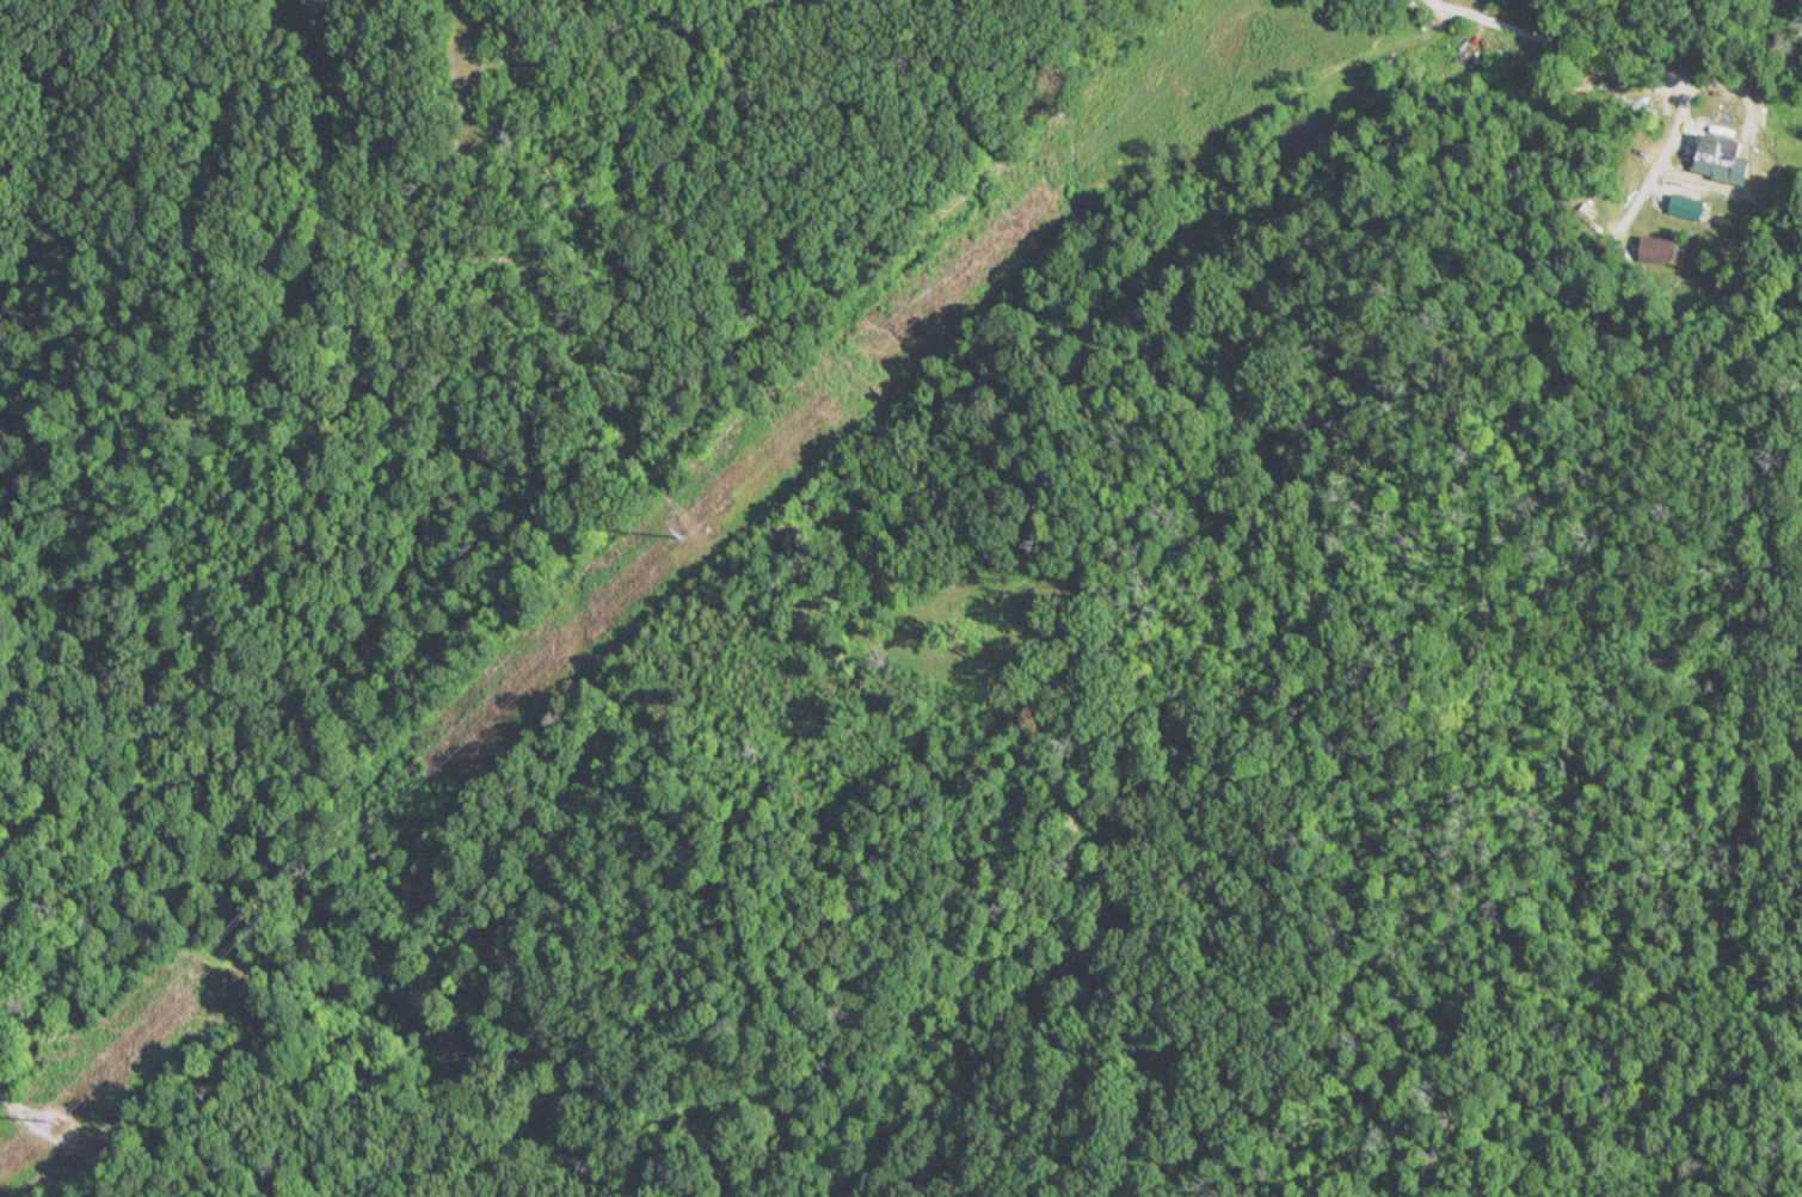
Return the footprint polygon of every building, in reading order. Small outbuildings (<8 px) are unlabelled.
[(1745,141),(1702,132),(1694,169),(1737,177),(1745,141)]
